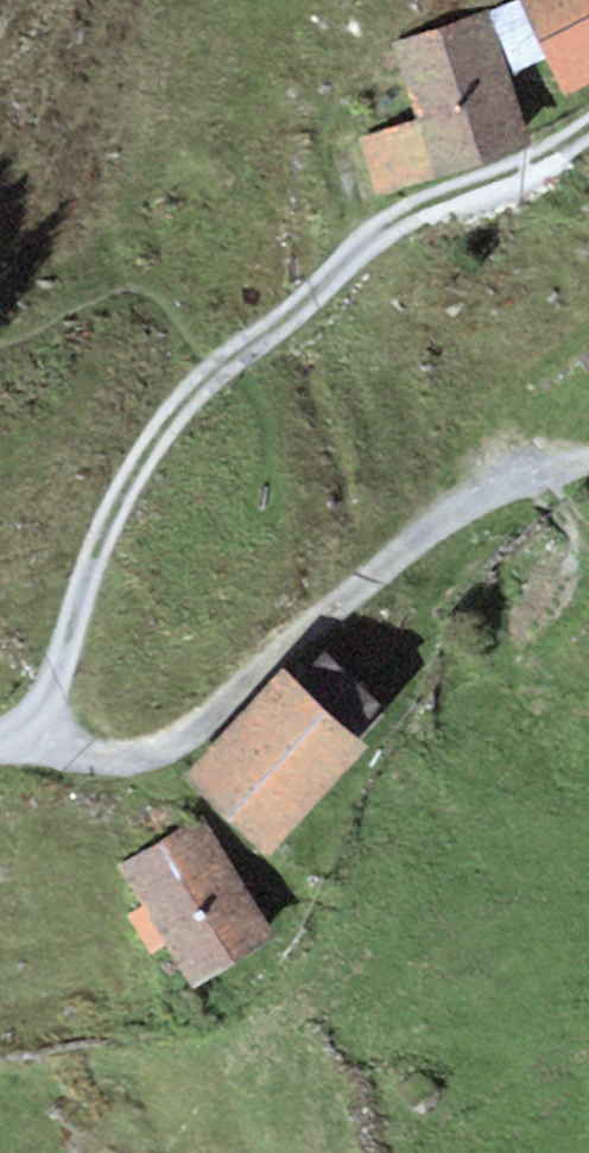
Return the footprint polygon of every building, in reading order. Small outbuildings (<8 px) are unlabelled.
[(494,10),(521,68),(549,55),(521,0),(516,0),(494,10)] [(549,55),(566,90),(588,79),(588,0),(521,0),(549,55)] [(486,11),(391,43),(417,119),(435,175),(530,143),(486,11)] [(417,119),(356,139),(375,196),(435,175),(417,119)] [(576,355),(588,371),(588,345),(576,355)] [(324,651),(297,680),(352,734),(381,703),(324,651)] [(282,666),(180,771),(264,852),(366,747),(352,734),(297,680),(282,666)] [(206,815),(122,864),(193,987),(277,938),(206,815)]
